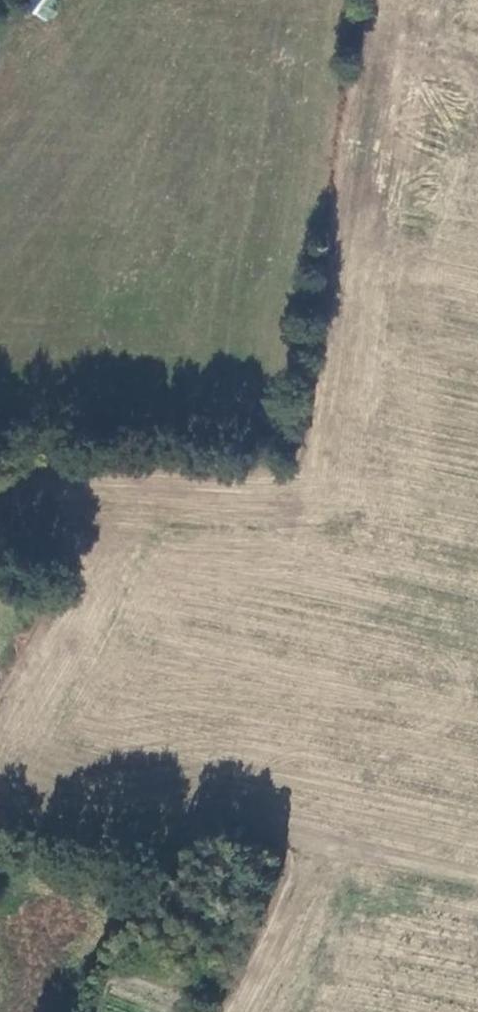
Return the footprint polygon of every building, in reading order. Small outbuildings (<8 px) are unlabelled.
[(60,3),(56,0),(40,0),(31,12),(45,22),(60,3)]
